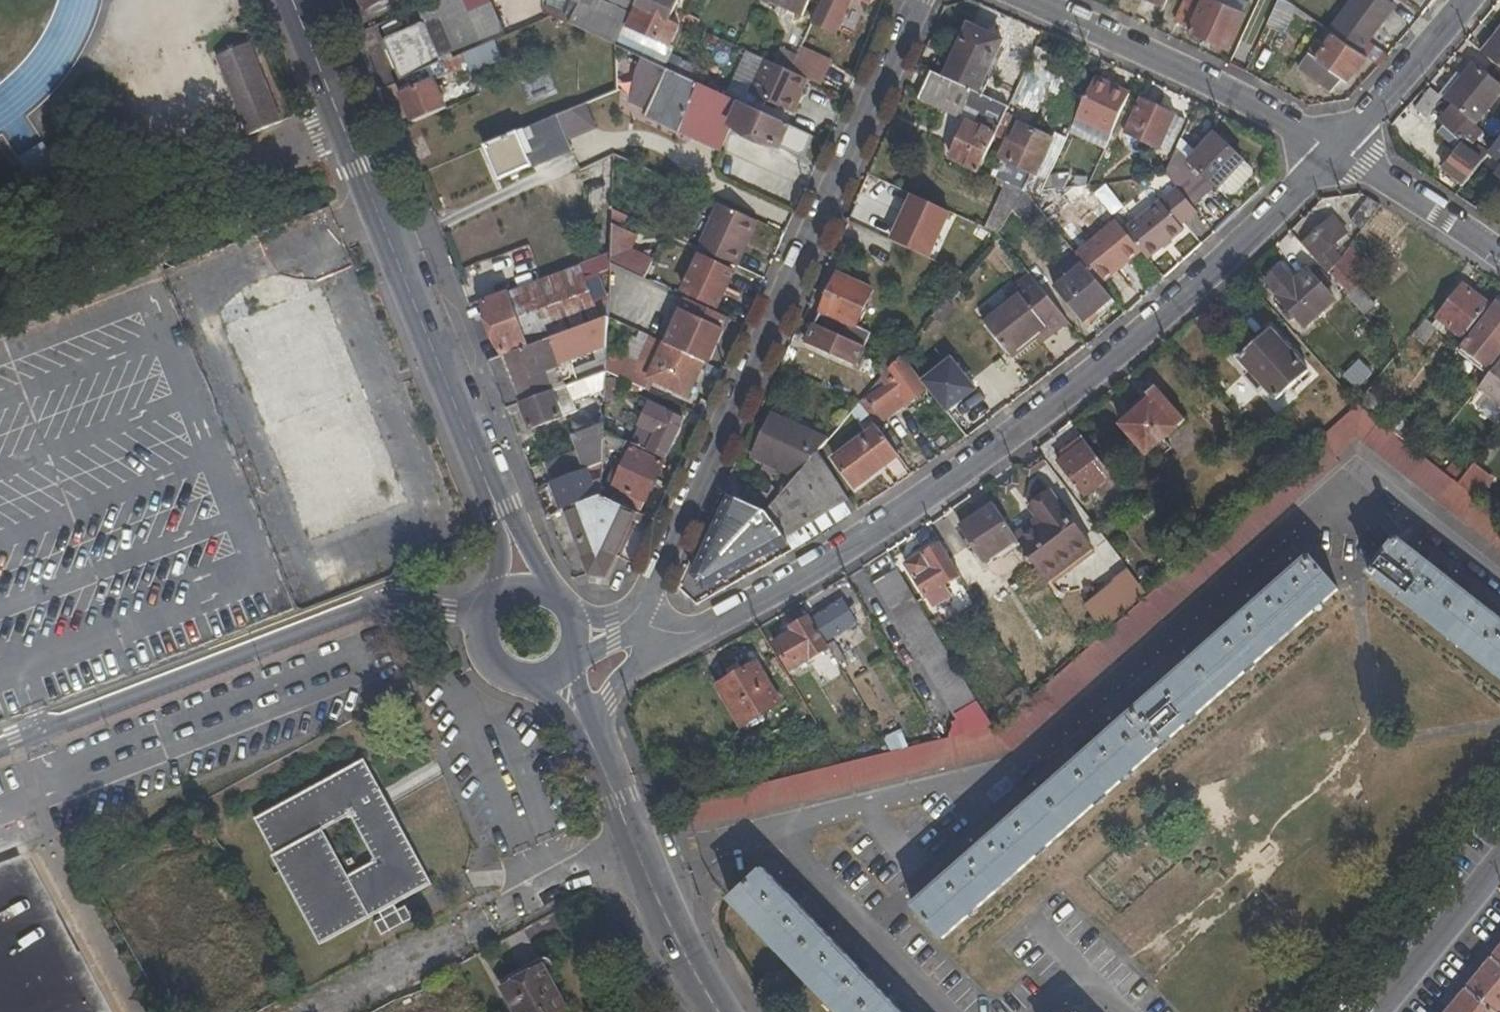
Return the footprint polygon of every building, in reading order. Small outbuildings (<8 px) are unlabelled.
[(388,0),(360,0),(364,10),(388,0)] [(544,3),(574,17),(581,0),(544,0),(544,3)] [(572,25),(605,42),(617,47),(633,13),(606,0),(581,0),(574,17),(572,25)] [(675,0),(642,0),(629,27),(669,45),(678,27),(668,22),(678,1),(675,0)] [(810,0),(767,0),(803,16),(810,0)] [(812,24),(835,35),(851,0),(824,0),(812,24)] [(1228,44),(1249,0),(1183,0),(1174,19),(1228,44)] [(1286,33),(1297,7),(1288,0),(1278,0),(1267,24),(1286,33)] [(1379,65),(1389,53),(1371,39),(1397,2),(1394,0),(1352,0),(1331,30),(1332,32),(1367,56),(1379,65)] [(426,22),(384,40),(401,80),(442,63),(440,56),(479,38),(468,14),(429,30),(426,22)] [(969,30),(947,78),(979,93),(1001,44),(969,30)] [(1345,77),(1349,79),(1367,56),(1332,32),(1324,44),(1316,39),(1299,69),(1331,91),(1345,77)] [(1483,54),(1499,67),(1499,33),(1483,54)] [(215,58),(247,137),(282,123),(250,44),(215,58)] [(487,53),(482,47),(473,50),(478,57),(487,53)] [(781,48),(773,62),(791,70),(798,55),(781,48)] [(821,84),(831,65),(801,50),(798,55),(791,70),(821,84)] [(466,62),(463,55),(442,63),(401,80),(397,83),(414,123),(448,108),(444,98),(447,96),(445,87),(441,88),(436,80),(463,69),(461,65),(466,62)] [(753,95),(791,114),(807,81),(790,73),(769,63),(753,95)] [(1473,64),(1463,77),(1445,98),(1453,104),(1477,125),(1499,97),(1499,86),(1473,64)] [(808,152),(814,137),(667,69),(645,117),(721,151),(733,125),(782,148),(783,146),(800,155),(808,152)] [(1463,77),(1456,71),(1438,91),(1445,98),(1463,77)] [(969,123),(952,158),(980,173),(1005,118),(1009,107),(979,93),(947,78),(932,72),(920,100),(969,123)] [(1107,113),(1120,120),(1130,95),(1095,78),(1078,116),(1101,127),(1107,113)] [(1427,117),(1439,101),(1428,92),(1415,107),(1427,117)] [(1142,100),(1127,133),(1161,148),(1175,117),(1142,100)] [(1453,104),(1439,121),(1443,125),(1459,141),(1485,160),(1495,148),(1497,145),(1485,134),(1486,132),(1477,125),(1453,104)] [(572,140),(597,130),(588,105),(562,115),(572,140)] [(1101,127),(1114,133),(1120,120),(1107,113),(1101,127)] [(1171,153),(1185,121),(1175,117),(1161,148),(1171,153)] [(570,152),(556,118),(485,147),(499,182),(570,152)] [(1005,118),(980,173),(992,177),(999,163),(1000,161),(1016,124),(1005,118)] [(1024,192),(1044,190),(1056,163),(1045,156),(1054,140),(1016,124),(1000,161),(1032,175),(1032,179),(1024,192)] [(1459,141),(1443,125),(1436,133),(1455,147),(1459,141)] [(1252,166),(1219,133),(1191,160),(1219,186),(1222,183),(1230,190),(1236,191),(1252,174),(1252,166)] [(1455,147),(1480,166),(1485,160),(1459,141),(1455,147)] [(1206,191),(1186,166),(1191,160),(1178,146),(1165,173),(1183,195),(1190,204),(1206,191)] [(1456,152),(1445,167),(1466,183),(1478,169),(1456,152)] [(999,163),(992,177),(1007,185),(1024,192),(1032,179),(999,163)] [(1161,188),(1174,203),(1183,195),(1165,173),(1160,178),(1165,185),(1161,188)] [(1088,177),(1076,178),(1076,186),(1088,184),(1088,177)] [(1096,234),(1115,218),(1088,184),(1076,186),(1065,196),(1074,208),(1068,214),(1076,223),(1082,217),(1096,234)] [(999,234),(1014,210),(1024,192),(1007,185),(986,229),(999,234)] [(1029,228),(1045,216),(1024,192),(1014,210),(1029,228)] [(893,241),(930,257),(951,213),(915,196),(893,241)] [(1351,222),(1363,231),(1382,206),(1370,198),(1351,222)] [(737,267),(757,221),(720,203),(699,250),(737,267)] [(1161,255),(1194,228),(1176,205),(1142,233),(1161,255)] [(1346,234),(1333,219),(1303,245),(1329,274),(1343,255),(1334,245),(1346,234)] [(633,251),(638,239),(623,232),(611,258),(647,275),(654,261),(633,251)] [(1359,247),(1353,243),(1343,255),(1329,274),(1348,297),(1360,286),(1361,284),(1349,269),(1361,259),(1355,253),(1359,247)] [(611,263),(610,252),(582,263),(583,265),(602,320),(609,317),(611,263)] [(1109,270),(1097,255),(1085,265),(1097,281),(1109,270)] [(734,273),(700,257),(685,290),(719,307),(734,273)] [(214,302),(298,553),(368,530),(368,527),(412,513),(329,264),(214,302)] [(583,265),(485,302),(504,356),(602,320),(583,265)] [(1095,314),(1100,319),(1116,305),(1097,281),(1085,265),(1056,287),(1084,323),(1095,314)] [(1157,271),(1163,280),(1172,272),(1165,265),(1157,271)] [(1305,327),(1335,301),(1308,270),(1295,281),(1283,267),(1266,282),(1289,309),(1285,313),(1292,322),(1297,318),(1305,327)] [(829,292),(819,316),(815,322),(843,334),(847,328),(869,338),(871,334),(856,327),(873,291),(838,275),(834,283),(830,282),(825,291),(829,292)] [(1046,328),(1053,336),(1069,322),(1031,275),(1015,288),(1022,296),(987,323),(1011,354),(1036,334),(1046,328)] [(1437,317),(1465,339),(1490,306),(1464,285),(1437,317)] [(1365,315),(1376,306),(1360,286),(1348,297),(1365,315)] [(666,343),(705,362),(711,364),(730,320),(687,298),(666,343)] [(1482,372),(1499,348),(1499,307),(1498,305),(1460,354),(1482,372)] [(504,356),(492,361),(510,409),(557,391),(550,372),(572,363),(607,350),(608,347),(609,317),(602,320),(504,356)] [(1424,345),(1438,328),(1427,318),(1413,336),(1424,345)] [(856,366),(861,355),(869,338),(847,328),(843,334),(815,322),(806,342),(856,366)] [(1036,334),(1043,343),(1053,336),(1046,328),(1036,334)] [(1277,399),(1309,372),(1272,330),(1240,357),(1277,399)] [(645,359),(642,364),(608,347),(607,350),(607,373),(611,373),(619,378),(646,389),(651,378),(688,395),(705,362),(666,343),(658,364),(645,359)] [(572,363),(579,383),(607,373),(607,350),(572,363)] [(874,374),(875,371),(881,377),(897,359),(890,352),(879,363),(861,355),(856,366),(874,374)] [(881,377),(886,384),(868,397),(885,422),(929,389),(903,353),(897,359),(881,377)] [(940,378),(961,407),(989,387),(967,358),(940,378)] [(1480,390),(1499,408),(1499,364),(1480,390)] [(513,418),(526,412),(533,430),(579,412),(575,402),(606,390),(607,373),(579,383),(557,391),(510,409),(513,418)] [(606,401),(618,401),(619,378),(611,373),(607,373),(606,390),(606,401)] [(1156,384),(1148,392),(1152,397),(1178,428),(1186,420),(1156,384)] [(1368,393),(1358,405),(1361,406),(1392,430),(1401,418),(1368,393)] [(860,403),(870,417),(877,427),(885,422),(868,397),(860,403)] [(1164,440),(1178,428),(1152,397),(1123,423),(1155,462),(1171,448),(1164,440)] [(852,413),(861,425),(870,417),(860,403),(852,413)] [(658,432),(649,452),(666,459),(684,421),(651,405),(642,424),(658,432)] [(1476,498),(1460,483),(1428,458),(1404,439),(1394,432),(1392,430),(1361,406),(1347,420),(1213,538),(1151,593),(1168,616),(1340,463),(1336,458),(1358,439),(1499,551),(1499,516),(1476,498)] [(776,475),(779,469),(797,477),(819,452),(828,441),(773,415),(754,456),(766,463),(763,469),(776,475)] [(579,449),(545,461),(553,482),(591,468),(604,464),(605,432),(605,424),(573,436),(579,449)] [(1410,431),(1401,424),(1394,432),(1404,439),(1410,431)] [(836,458),(857,487),(899,456),(877,427),(836,458)] [(1088,497),(1113,476),(1086,440),(1060,461),(1088,497)] [(614,487),(617,490),(611,500),(636,513),(641,515),(664,464),(632,449),(614,487)] [(797,477),(782,494),(768,513),(787,539),(851,500),(819,452),(797,477)] [(1489,480),(1471,467),(1460,483),(1476,498),(1489,480)] [(568,510),(602,497),(591,468),(553,482),(564,511),(568,510)] [(768,495),(749,486),(742,501),(768,513),(782,494),(772,488),(768,495)] [(1037,518),(1015,534),(1019,540),(1049,585),(1097,547),(1052,489),(1029,507),(1037,518)] [(768,513),(742,501),(732,496),(696,574),(707,587),(769,553),(788,542),(787,539),(768,513)] [(607,576),(636,513),(611,500),(602,497),(568,510),(591,574),(607,576)] [(788,542),(794,550),(858,511),(851,500),(787,539),(788,542)] [(963,526),(987,561),(1019,540),(1015,534),(995,504),(963,526)] [(1181,533),(1168,545),(1180,562),(1195,549),(1181,533)] [(1365,562),(1310,557),(1340,590),(1370,573),(1398,538),(1365,562)] [(1398,538),(1370,573),(1425,615),(1478,601),(1398,538)] [(960,585),(965,582),(941,543),(907,564),(927,596),(956,579),(960,585)] [(1340,590),(1310,557),(1199,656),(1212,671),(1263,657),(1340,590)] [(1116,586),(1087,609),(1103,630),(1148,590),(1128,567),(1112,581),(1116,586)] [(980,704),(952,656),(898,569),(875,583),(957,719),(980,704)] [(837,797),(1015,752),(1168,616),(1151,593),(996,732),(893,755),(880,759),(842,767),(690,804),(697,831),(783,810),(837,797)] [(858,623),(844,600),(813,619),(826,643),(833,638),(858,623)] [(1478,601),(1425,615),(1499,675),(1499,619),(1478,601)] [(826,643),(813,619),(810,615),(791,627),(793,632),(775,643),(792,670),(829,647),(826,643)] [(845,657),(833,638),(826,643),(829,647),(839,662),(845,657)] [(945,939),(1105,796),(1263,657),(1212,671),(1199,656),(916,905),(945,939)] [(743,725),(781,702),(757,662),(745,669),(739,659),(723,670),(728,680),(718,686),(743,725)] [(1010,704),(990,720),(994,727),(1031,693),(1025,682),(1006,698),(1010,704)] [(907,733),(902,734),(905,749),(925,744),(921,723),(907,727),(907,733)] [(896,734),(886,739),(893,752),(905,749),(896,734)] [(394,905),(431,885),(363,760),(254,820),(321,944),(379,913),(394,905)] [(764,870),(733,899),(841,1011),(901,1011),(764,870)] [(379,913),(382,919),(398,911),(394,905),(379,913)] [(412,919),(406,907),(398,911),(382,919),(374,924),(381,936),(412,919)] [(502,988),(515,1011),(567,1011),(548,977),(555,969),(552,957),(546,950),(538,950),(516,962),(524,976),(502,988)] [(1493,958),(1467,989),(1496,1011),(1499,1011),(1499,964),(1493,958)] [(1467,989),(1448,1011),(1496,1011),(1467,989)]
